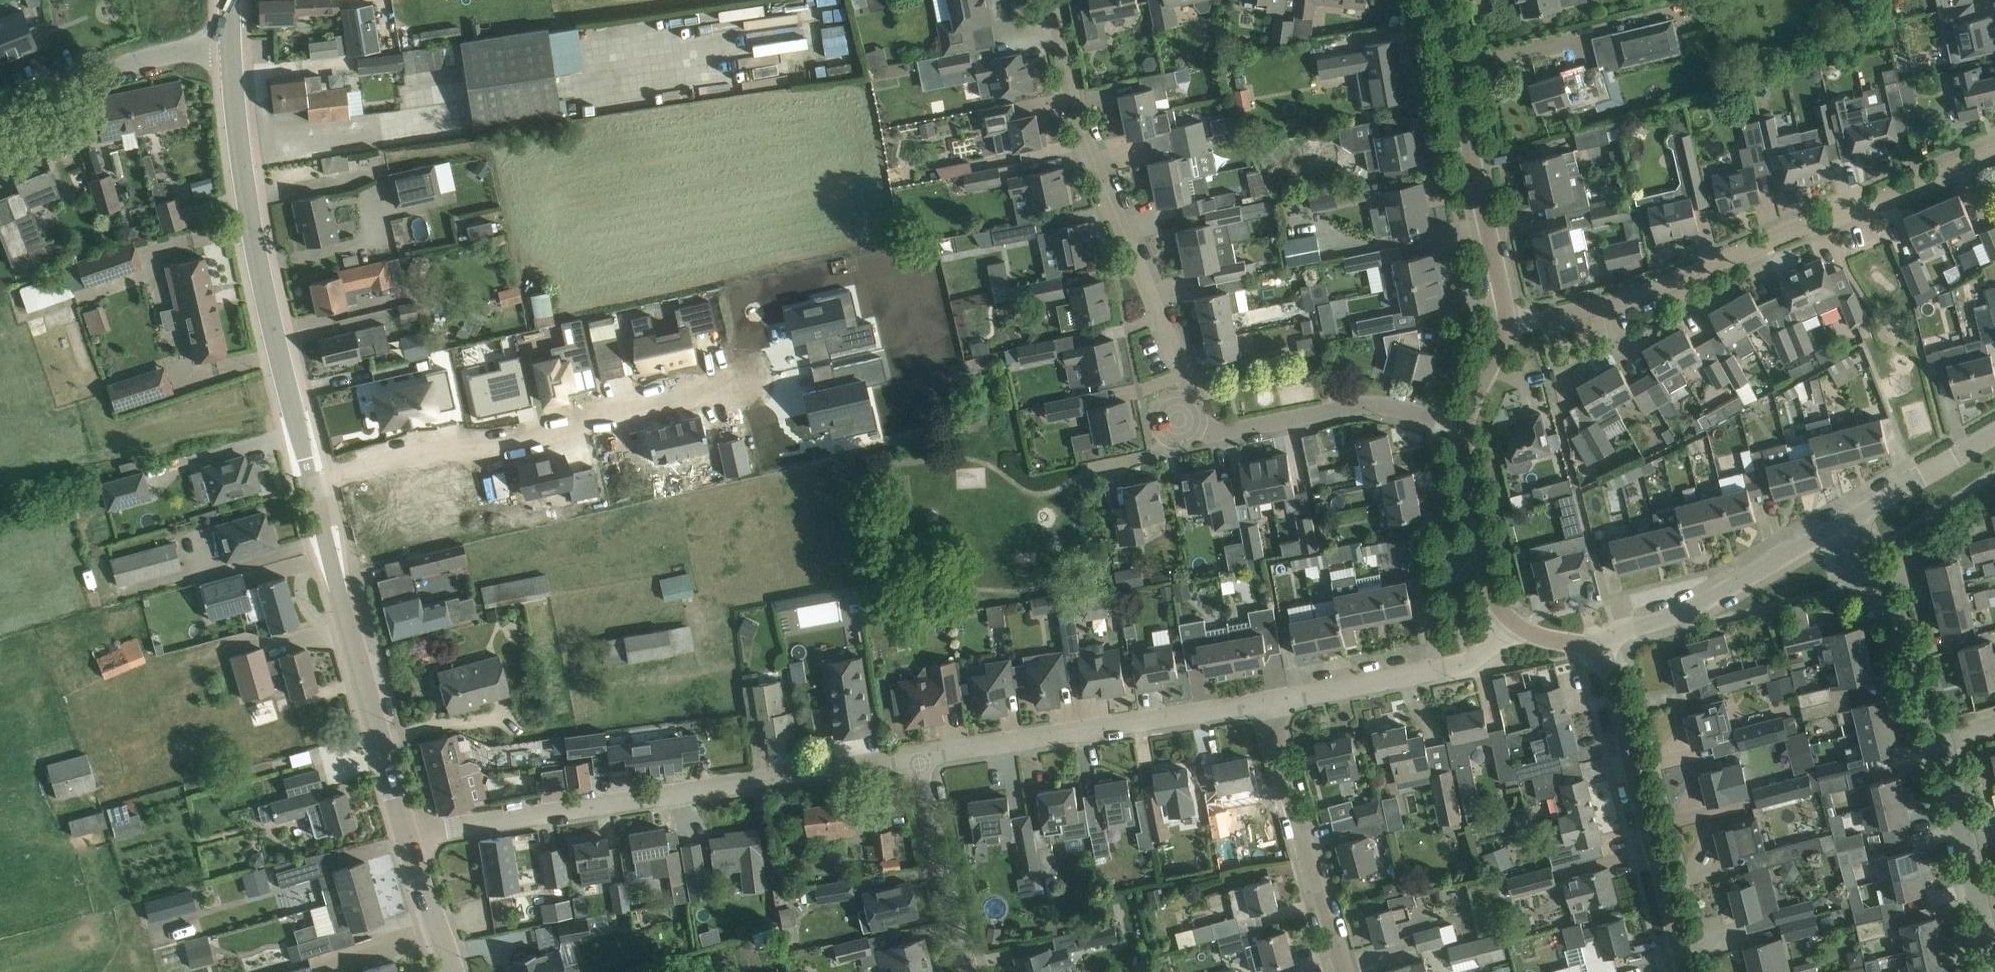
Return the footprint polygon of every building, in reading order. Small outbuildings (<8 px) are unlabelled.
[(42,0),(26,0),(29,9),(43,4),(42,0)] [(339,13),(338,0),(259,0),(260,26),(295,25),(295,14),(339,13)] [(939,20),(941,31),(945,55),(970,50),(977,49),(972,26),(992,22),(987,0),(951,0),(952,7),(954,17),(939,20)] [(1084,44),(1086,51),(1107,47),(1106,40),(1107,40),(1103,18),(1140,11),(1137,0),(1092,0),(1076,3),(1084,44)] [(1153,11),(1156,27),(1177,23),(1173,3),(1189,0),(1150,0),(1153,11)] [(1211,0),(1194,0),(1196,6),(1201,12),(1210,10),(1212,3),(1211,0)] [(1269,8),(1283,10),(1284,0),(1269,0),(1269,8)] [(1314,17),(1316,2),(1343,5),(1343,1),(1365,3),(1366,0),(1297,0),(1295,15),(1314,17)] [(1526,16),(1542,13),(1547,17),(1556,15),(1559,9),(1561,8),(1560,6),(1585,0),(1522,0),(1526,16)] [(1941,10),(1972,3),(1972,2),(1973,2),(1973,0),(1938,0),(1941,10)] [(1941,10),(1946,32),(1957,29),(1960,40),(1947,43),(1952,62),(1981,55),(1980,51),(1994,48),(1994,14),(1976,18),(1972,3),(1941,10)] [(372,7),(341,12),(348,60),(358,58),(377,55),(372,7)] [(8,58),(8,59),(10,58),(10,57),(17,54),(18,55),(20,54),(19,53),(36,47),(22,9),(0,18),(0,61),(8,58)] [(1674,17),(1611,33),(1620,68),(1682,52),(1674,17)] [(1275,18),(1272,41),(1292,43),(1294,20),(1275,18)] [(548,28),(461,41),(473,129),(561,116),(548,28)] [(743,41),(742,29),(699,32),(700,45),(743,41)] [(309,42),(311,58),(338,54),(336,39),(309,42)] [(1394,41),(1375,44),(1367,46),(1368,51),(1319,60),(1322,76),(1357,70),(1364,107),(1385,103),(1404,100),(1394,41)] [(441,45),(425,47),(429,69),(445,67),(444,63),(441,45)] [(945,55),(939,56),(943,74),(944,81),(957,79),(955,71),(973,68),(970,50),(945,55)] [(377,55),(358,58),(361,74),(405,69),(403,51),(377,55)] [(989,60),(976,63),(980,79),(983,97),(996,95),(1013,91),(1033,88),(1029,70),(1027,62),(1023,63),(1021,53),(1002,57),(989,59),(989,60)] [(910,62),(898,64),(900,72),(912,70),(910,62)] [(783,66),(728,69),(729,91),(784,88),(783,66)] [(1597,101),(1611,97),(1602,67),(1585,72),(1584,69),(1531,85),(1539,111),(1554,106),(1555,109),(1558,108),(1557,105),(1570,102),(1572,109),(1591,103),(1592,107),(1598,105),(1597,101)] [(1811,68),(1808,73),(1809,79),(1814,82),(1820,81),(1823,76),(1821,71),(1816,67),(1811,68)] [(1904,107),(1898,83),(1895,67),(1882,71),(1892,111),(1904,108),(1904,107)] [(1950,73),(1961,120),(1981,116),(1979,107),(1991,105),(1992,108),(1994,107),(1994,75),(1976,80),(1973,68),(1951,73),(1950,73)] [(1168,97),(1166,88),(1178,86),(1175,71),(1140,78),(1143,90),(1125,94),(1121,99),(1124,117),(1158,110),(1156,99),(1168,97)] [(350,116),(349,109),(346,88),(322,91),(320,75),(270,80),(274,112),(307,108),(309,120),(350,116)] [(1911,80),(1898,83),(1904,107),(1916,104),(1911,80)] [(178,82),(127,93),(136,134),(167,128),(186,123),(186,122),(178,82)] [(127,93),(93,100),(97,119),(102,141),(122,137),(136,134),(127,93)] [(1827,97),(1829,102),(1833,122),(1846,119),(1855,160),(1878,155),(1866,105),(1844,110),(1840,94),(1827,97)] [(980,110),(972,112),(975,128),(988,125),(990,134),(994,133),(998,154),(1047,144),(1045,132),(1040,132),(1036,114),(1017,118),(1014,102),(980,109),(980,110)] [(1821,125),(1823,136),(1836,133),(1833,122),(1829,102),(1816,105),(1818,111),(1821,125)] [(1885,102),(1866,105),(1878,155),(1900,150),(1893,115),(1889,116),(1885,102)] [(1166,123),(1176,121),(1174,107),(1158,110),(1124,117),(1128,134),(1134,139),(1167,132),(1167,130),(1166,123)] [(1759,120),(1764,142),(1765,147),(1777,144),(1788,188),(1810,183),(1798,131),(1779,135),(1775,116),(1759,120)] [(1361,123),(1338,127),(1342,144),(1354,152),(1364,150),(1368,171),(1398,165),(1418,161),(1411,130),(1384,136),(1380,119),(1361,123)] [(919,124),(922,137),(937,134),(934,121),(919,124)] [(1171,128),(1174,142),(1206,136),(1203,121),(1171,128)] [(1687,121),(1673,124),(1676,136),(1690,133),(1687,121)] [(1618,122),(1617,122),(1575,134),(1579,149),(1610,142),(1610,141),(1622,138),(1618,122)] [(1799,130),(1798,131),(1810,183),(1833,177),(1829,158),(1825,143),(1804,148),(1799,130)] [(1690,133),(1676,136),(1676,137),(1687,186),(1702,182),(1691,133),(1690,133)] [(1217,172),(1213,150),(1209,151),(1206,136),(1174,142),(1177,157),(1154,162),(1151,167),(1154,185),(1205,175),(1205,174),(1217,172)] [(1765,147),(1764,142),(1740,148),(1744,168),(1713,175),(1722,213),(1740,209),(1739,206),(1762,201),(1755,173),(1769,170),(1770,174),(1771,173),(1765,147)] [(1622,148),(1610,151),(1613,163),(1625,160),(1622,148)] [(1523,161),(1528,184),(1582,172),(1580,172),(1574,150),(1562,152),(1542,156),(1523,161)] [(43,153),(11,166),(28,208),(60,195),(43,153)] [(148,175),(147,176),(164,233),(188,225),(179,197),(169,200),(163,181),(158,182),(155,173),(150,155),(143,157),(148,175)] [(481,161),(473,172),(484,179),(491,168),(481,161)] [(970,161),(939,167),(941,178),(972,172),(970,161)] [(441,195),(434,164),(389,174),(396,205),(441,195)] [(965,174),(968,190),(1002,183),(999,167),(965,174)] [(1062,168),(1043,172),(1025,176),(1009,179),(1012,194),(1028,191),(1032,209),(1069,201),(1062,168)] [(1272,198),(1258,170),(1247,172),(1253,202),(1272,198)] [(1582,172),(1528,184),(1534,208),(1555,203),(1558,214),(1578,210),(1590,207),(1582,172)] [(88,181),(98,214),(122,208),(111,174),(88,181)] [(1209,196),(1205,175),(1154,185),(1158,202),(1164,206),(1183,202),(1186,215),(1205,211),(1236,204),(1234,191),(1209,196)] [(1371,208),(1376,237),(1394,233),(1394,235),(1428,228),(1422,200),(1425,199),(1422,183),(1380,192),(1382,205),(1371,208)] [(1320,198),(1336,195),(1335,190),(1310,195),(1313,211),(1322,209),(1320,198)] [(324,194),(312,196),(292,201),(296,219),(301,218),(308,247),(339,240),(332,209),(327,210),(324,194)] [(1960,194),(1932,205),(1945,237),(1960,231),(1964,240),(1976,235),(1972,226),(1973,225),(1967,212),(1960,194)] [(1635,197),(1590,207),(1594,225),(1639,215),(1635,197)] [(1649,207),(1652,221),(1656,240),(1699,231),(1692,197),(1649,207)] [(1230,243),(1226,223),(1244,219),(1241,203),(1236,204),(1205,211),(1208,224),(1202,225),(1182,229),(1179,235),(1182,252),(1230,243)] [(1945,237),(1932,205),(1904,217),(1922,258),(1935,252),(1931,243),(1945,237)] [(32,211),(16,217),(29,254),(30,254),(31,259),(35,269),(37,276),(54,270),(44,244),(45,244),(32,211)] [(16,217),(0,224),(0,236),(12,266),(31,259),(30,254),(29,254),(16,217)] [(1028,222),(973,233),(984,251),(995,244),(996,245),(1031,238),(1028,222)] [(1095,260),(1087,222),(1054,229),(1054,230),(1038,233),(1045,269),(1095,260)] [(492,223),(468,228),(470,240),(495,235),(492,223)] [(1533,232),(1540,260),(1584,250),(1586,249),(1582,228),(1570,231),(1568,224),(1533,232)] [(1992,260),(1994,258),(1994,226),(1980,232),(1992,260)] [(504,234),(492,237),(494,245),(507,242),(504,234)] [(1322,260),(1317,234),(1283,240),(1288,266),(1322,260)] [(1603,245),(1604,248),(1608,268),(1622,264),(1622,262),(1635,260),(1634,258),(1647,255),(1643,239),(1639,240),(1639,237),(1603,245)] [(132,240),(75,260),(85,287),(141,267),(132,240)] [(1230,243),(1182,252),(1186,270),(1192,274),(1214,269),(1217,282),(1257,274),(1255,261),(1246,263),(1245,259),(1234,262),(1230,243)] [(1383,264),(1380,250),(1345,257),(1348,272),(1383,264)] [(1584,250),(1540,260),(1546,287),(1587,278),(1590,272),(1584,250)] [(1382,280),(1384,289),(1441,278),(1436,253),(1394,261),(1396,270),(1387,272),(1382,280)] [(164,266),(175,315),(215,306),(204,257),(164,266)] [(399,258),(357,267),(338,271),(339,276),(311,282),(318,314),(347,307),(347,306),(359,303),(357,293),(404,283),(399,258)] [(1800,267),(1819,313),(1838,305),(1833,294),(1836,293),(1822,258),(1800,267)] [(1930,288),(1918,258),(1902,265),(1914,294),(1918,305),(1938,293),(1935,286),(1930,288)] [(1801,320),(1819,313),(1800,267),(1778,276),(1786,294),(1792,308),(1796,307),(1801,320)] [(35,269),(16,276),(19,283),(37,276),(35,269)] [(1065,295),(1061,277),(994,290),(996,303),(1034,296),(1035,301),(1065,295)] [(1446,304),(1441,278),(1384,289),(1385,296),(1389,298),(1401,296),(1405,312),(1446,304)] [(1074,301),(1059,304),(1064,329),(1081,326),(1080,322),(1090,320),(1109,316),(1105,293),(1100,294),(1098,282),(1078,286),(1071,287),(1074,301)] [(1313,297),(1311,284),(1301,286),(1304,299),(1313,297)] [(500,290),(504,305),(523,299),(519,285),(500,290)] [(1986,288),(1991,307),(1992,307),(1994,319),(1994,286),(1986,288)] [(1197,297),(1202,319),(1232,313),(1232,312),(1249,309),(1245,288),(1228,291),(1197,297)] [(534,293),(537,314),(554,311),(551,291),(534,293)] [(811,302),(783,309),(791,341),(821,334),(825,351),(874,339),(869,322),(846,328),(837,291),(810,297),(811,302)] [(1854,291),(1839,297),(1842,304),(1851,327),(1857,324),(1865,321),(1866,321),(1854,291)] [(1949,292),(1937,296),(1940,308),(1952,305),(1949,292)] [(1745,293),(1730,301),(1747,332),(1755,327),(1770,343),(1775,340),(1767,321),(1753,295),(1745,293)] [(1313,297),(1304,299),(1307,311),(1316,309),(1313,297)] [(651,314),(631,318),(639,352),(658,347),(662,363),(694,355),(691,340),(717,333),(710,300),(683,306),(675,308),(680,328),(655,334),(651,314)] [(1333,301),(1317,304),(1320,320),(1336,317),(1333,301)] [(1747,332),(1730,301),(1714,310),(1712,317),(1722,335),(1731,351),(1732,350),(1736,349),(1740,357),(1756,348),(1747,332)] [(85,309),(92,332),(112,327),(105,303),(85,309)] [(215,306),(175,315),(179,330),(177,330),(178,334),(187,332),(194,363),(226,355),(215,306)] [(1978,396),(1994,391),(1994,370),(1991,354),(1989,355),(1986,343),(1994,340),(1994,319),(1992,307),(1991,307),(1975,311),(1982,338),(1965,343),(1969,360),(1978,396)] [(1202,319),(1206,340),(1237,334),(1232,313),(1202,319)] [(1396,328),(1393,313),(1351,321),(1354,336),(1366,334),(1371,333),(1396,328)] [(581,319),(573,321),(577,340),(585,338),(581,319)] [(1311,319),(1302,321),(1305,333),(1314,332),(1311,319)] [(1814,349),(1801,320),(1786,326),(1799,355),(1798,356),(1801,363),(1805,372),(1815,367),(1808,351),(1814,349)] [(384,323),(339,334),(319,339),(326,364),(339,361),(340,364),(360,359),(360,358),(390,350),(384,323)] [(1859,328),(1864,340),(1865,341),(1872,336),(1868,325),(1859,328)] [(1798,356),(1799,355),(1786,326),(1772,332),(1784,362),(1798,356)] [(1399,365),(1396,374),(1413,379),(1414,375),(1429,380),(1436,354),(1419,349),(1418,344),(1420,343),(1417,329),(1384,335),(1388,356),(1389,357),(1388,362),(1399,365)] [(1679,330),(1664,338),(1681,369),(1690,363),(1694,369),(1704,363),(1696,349),(1686,332),(1679,330)] [(428,353),(423,331),(400,336),(405,358),(428,353)] [(1237,334),(1206,340),(1210,362),(1241,356),(1237,334)] [(1312,336),(1297,339),(1301,356),(1316,353),(1312,336)] [(1655,371),(1643,378),(1658,406),(1672,398),(1669,392),(1688,382),(1681,369),(1664,338),(1648,347),(1646,354),(1655,371)] [(1058,356),(1054,340),(1006,350),(1009,363),(1022,360),(1022,363),(1058,356)] [(1083,360),(1084,364),(1088,383),(1121,377),(1114,340),(1080,346),(1080,347),(1065,350),(1067,363),(1083,360)] [(541,388),(561,383),(560,378),(570,376),(566,358),(581,355),(579,347),(575,348),(573,341),(553,346),(554,353),(531,358),(534,369),(536,368),(541,388)] [(1978,396),(1965,343),(1932,351),(1937,374),(1949,371),(1957,401),(1978,396)] [(483,389),(473,391),(478,414),(488,412),(487,411),(516,405),(510,380),(526,377),(520,352),(498,357),(500,370),(479,375),(483,389)] [(1734,353),(1720,361),(1730,381),(1735,388),(1736,387),(1746,382),(1749,381),(1734,353)] [(1859,373),(1849,355),(1838,361),(1848,379),(1859,373)] [(837,392),(806,400),(814,429),(872,415),(865,385),(887,380),(881,356),(831,368),(837,392)] [(1730,381),(1720,361),(1718,358),(1705,366),(1717,388),(1730,381)] [(1838,361),(1828,367),(1838,386),(1848,379),(1838,361)] [(1805,372),(1801,363),(1789,369),(1793,379),(1805,372)] [(165,365),(107,384),(115,411),(174,392),(165,365)] [(1613,366),(1598,375),(1615,405),(1624,400),(1629,409),(1638,403),(1644,413),(1658,406),(1643,378),(1630,385),(1620,368),(1613,366)] [(428,383),(377,394),(383,425),(437,413),(436,411),(432,392),(451,387),(447,369),(426,373),(428,383)] [(1588,405),(1572,414),(1582,431),(1598,459),(1615,449),(1609,438),(1603,427),(1611,422),(1621,417),(1615,405),(1598,375),(1582,384),(1580,391),(1585,400),(1588,405)] [(1818,377),(1810,379),(1816,403),(1824,401),(1818,377)] [(1808,396),(1803,381),(1795,385),(1798,393),(1799,394),(1800,399),(1808,396)] [(1795,385),(1783,391),(1788,400),(1799,394),(1798,393),(1795,385)] [(1712,424),(1744,406),(1737,393),(1705,412),(1712,424)] [(1079,396),(1046,403),(1049,419),(1082,413),(1079,396)] [(1126,401),(1106,405),(1090,408),(1094,431),(1072,435),(1075,450),(1098,445),(1098,442),(1133,435),(1126,401)] [(670,422),(646,427),(653,459),(707,446),(700,412),(670,419),(670,422)] [(1551,452),(1540,412),(1525,416),(1528,426),(1507,431),(1512,451),(1506,452),(1510,468),(1517,472),(1528,469),(1533,462),(1532,457),(1551,452)] [(1711,425),(1705,414),(1694,420),(1700,431),(1711,425)] [(1881,418),(1859,424),(1867,457),(1889,451),(1881,418)] [(1859,424),(1836,430),(1845,463),(1867,457),(1859,424)] [(1668,443),(1675,439),(1669,428),(1662,432),(1668,443)] [(1831,431),(1814,435),(1823,468),(1824,473),(1827,485),(1835,483),(1831,466),(1839,464),(1845,463),(1836,430),(1831,431)] [(1302,436),(1306,456),(1315,454),(1320,453),(1316,434),(1302,436)] [(1357,440),(1362,461),(1392,455),(1388,434),(1357,440)] [(1794,446),(1790,447),(1793,458),(1802,492),(1805,491),(1827,485),(1824,473),(1823,468),(1814,435),(1809,436),(1811,442),(1794,446)] [(742,437),(719,442),(726,475),(749,470),(742,437)] [(1695,439),(1684,446),(1689,455),(1700,448),(1695,439)] [(1287,454),(1264,458),(1272,497),(1284,495),(1288,512),(1299,510),(1287,454)] [(1306,456),(1309,471),(1318,469),(1315,454),(1306,456)] [(204,467),(214,502),(260,488),(253,463),(247,464),(244,455),(204,467)] [(1366,484),(1383,480),(1382,479),(1396,476),(1392,455),(1362,461),(1366,484)] [(535,462),(520,466),(527,497),(569,487),(572,501),(599,494),(593,467),(566,474),(562,456),(547,459),(547,457),(535,460),(535,462)] [(1272,497),(1264,458),(1240,463),(1252,519),(1262,517),(1259,500),(1272,497)] [(1765,459),(1754,461),(1755,469),(1762,493),(1773,490),(1775,498),(1802,492),(1793,458),(1790,459),(1767,465),(1765,459)] [(1656,470),(1652,460),(1640,466),(1644,475),(1656,470)] [(1212,507),(1217,529),(1240,524),(1231,477),(1217,480),(1215,468),(1183,474),(1191,511),(1212,507)] [(1318,469),(1309,471),(1312,485),(1321,483),(1318,469)] [(1719,478),(1723,494),(1725,493),(1734,526),(1756,521),(1750,496),(1762,493),(1755,469),(1719,478)] [(99,482),(107,510),(151,498),(144,470),(99,482)] [(1633,480),(1629,471),(1617,476),(1622,486),(1633,480)] [(1383,480),(1387,501),(1417,494),(1413,473),(1396,476),(1382,479),(1383,480)] [(1617,476),(1606,481),(1611,491),(1622,486),(1617,476)] [(1142,521),(1164,517),(1157,479),(1125,486),(1129,505),(1115,508),(1121,543),(1145,539),(1142,521)] [(1570,480),(1552,485),(1555,498),(1573,493),(1570,480)] [(1522,493),(1511,496),(1514,509),(1525,506),(1522,493)] [(1723,494),(1703,499),(1712,532),(1734,526),(1725,493),(1723,494)] [(1417,494),(1387,501),(1391,523),(1422,516),(1417,494)] [(1574,496),(1559,500),(1563,517),(1578,514),(1574,496)] [(1703,499),(1681,504),(1689,538),(1712,532),(1703,499)] [(1318,516),(1327,514),(1325,501),(1315,502),(1318,516)] [(1680,522),(1666,526),(1674,559),(1702,552),(1699,541),(1698,542),(1690,542),(1689,538),(1681,504),(1676,505),(1680,522)] [(217,526),(227,560),(277,546),(270,524),(267,525),(263,512),(217,526)] [(1327,514),(1318,516),(1320,527),(1329,525),(1327,514)] [(1296,519),(1303,553),(1319,550),(1312,516),(1296,519)] [(1245,549),(1247,558),(1265,555),(1258,522),(1241,526),(1245,549)] [(1666,526),(1638,533),(1646,566),(1674,559),(1666,526)] [(1646,566),(1638,533),(1610,540),(1618,573),(1646,566)] [(1561,554),(1553,556),(1534,561),(1542,598),(1570,591),(1566,578),(1571,578),(1571,580),(1589,575),(1588,570),(1593,569),(1584,534),(1557,540),(1561,554)] [(1969,543),(1974,561),(1994,556),(1993,561),(1994,568),(1994,537),(1969,543)] [(1413,555),(1410,538),(1388,542),(1391,559),(1413,555)] [(1374,543),(1376,554),(1388,551),(1386,541),(1374,543)] [(153,548),(111,561),(118,587),(182,570),(174,542),(153,548)] [(1374,543),(1362,545),(1364,554),(1364,556),(1376,554),(1374,543)] [(413,570),(412,571),(414,580),(469,566),(463,544),(417,555),(422,571),(414,573),(413,570)] [(1352,558),(1352,557),(1350,544),(1325,549),(1326,553),(1329,562),(1352,558)] [(1249,567),(1247,558),(1245,549),(1235,551),(1229,560),(1231,570),(1249,567)] [(1303,557),(1305,567),(1316,565),(1317,569),(1329,567),(1329,562),(1326,553),(1303,557)] [(1273,573),(1305,568),(1305,567),(1303,557),(1291,560),(1291,561),(1271,564),(1273,573)] [(1930,577),(1933,589),(1965,581),(1960,558),(1919,568),(1922,579),(1930,577)] [(1145,584),(1141,566),(1115,570),(1119,589),(1145,584)] [(1190,578),(1188,570),(1173,573),(1175,581),(1190,578)] [(422,606),(414,580),(412,571),(377,580),(393,638),(477,616),(472,596),(459,600),(459,596),(422,606)] [(242,572),(199,584),(206,606),(225,600),(229,614),(245,609),(248,621),(266,615),(271,632),(299,624),(285,576),(257,584),(257,585),(258,587),(247,590),(242,572)] [(660,579),(664,602),(695,595),(689,572),(660,579)] [(551,595),(546,573),(481,587),(486,608),(551,595)] [(1337,579),(1332,580),(1335,595),(1335,599),(1345,645),(1350,645),(1358,643),(1354,626),(1369,623),(1362,590),(1359,590),(1356,575),(1337,579)] [(1407,581),(1385,585),(1391,619),(1414,614),(1407,581)] [(1928,601),(1930,611),(1989,596),(1987,588),(1968,593),(1965,581),(1933,589),(1935,600),(1928,601)] [(1171,585),(1160,587),(1163,600),(1174,598),(1171,585)] [(1385,585),(1362,590),(1369,623),(1391,619),(1385,585)] [(1037,612),(1060,608),(1057,592),(1034,596),(1037,612)] [(1088,598),(1088,600),(1091,614),(1122,609),(1119,593),(1088,598)] [(1973,610),(1994,605),(1994,594),(1989,596),(1930,611),(1933,622),(1940,619),(1943,632),(1976,624),(1973,610)] [(1318,602),(1312,603),(1315,616),(1322,650),(1328,649),(1345,645),(1335,599),(1318,602)] [(1266,650),(1263,634),(1278,631),(1273,606),(1248,611),(1250,621),(1228,625),(1237,675),(1255,672),(1254,666),(1266,664),(1263,650),(1266,650)] [(1059,614),(1065,650),(1069,678),(1069,679),(1083,677),(1086,695),(1107,692),(1107,695),(1126,693),(1119,649),(1105,651),(1103,643),(1079,646),(1074,612),(1059,614)] [(1315,616),(1290,621),(1293,635),(1297,655),(1322,650),(1315,616)] [(748,635),(753,622),(745,618),(739,631),(748,635)] [(1779,622),(1782,633),(1793,630),(1790,618),(1779,622)] [(1237,675),(1228,625),(1227,625),(1228,627),(1207,630),(1205,619),(1180,624),(1184,648),(1198,646),(1201,662),(1204,661),(1207,674),(1218,672),(1219,678),(1237,675)] [(600,641),(604,664),(694,649),(690,624),(600,641)] [(1135,625),(1125,626),(1126,636),(1137,635),(1135,625)] [(1837,659),(1868,652),(1862,627),(1816,638),(1813,626),(1782,633),(1787,653),(1817,646),(1821,663),(1837,659)] [(1710,680),(1704,658),(1730,651),(1725,633),(1687,643),(1689,653),(1671,657),(1680,689),(1699,684),(1699,683),(1710,680)] [(136,637),(120,644),(129,668),(145,662),(136,637)] [(1957,672),(1994,663),(1994,651),(1993,651),(1991,641),(1960,648),(1963,660),(1955,662),(1957,672)] [(164,652),(161,642),(154,644),(156,654),(164,652)] [(1775,642),(1766,645),(1769,657),(1778,655),(1775,642)] [(1133,651),(1137,670),(1140,690),(1154,688),(1153,683),(1162,682),(1162,680),(1178,677),(1174,657),(1172,644),(1133,651)] [(261,648),(231,657),(244,701),(274,692),(269,674),(285,670),(292,696),(317,689),(305,649),(281,656),(281,657),(265,661),(261,648)] [(1069,678),(1065,650),(1040,654),(1042,665),(1025,667),(1025,671),(1029,691),(1036,690),(1039,706),(1041,706),(1045,709),(1051,708),(1054,704),(1061,703),(1057,680),(1069,678)] [(1868,652),(1837,659),(1840,672),(1828,674),(1831,687),(1874,677),(1868,652)] [(499,655),(457,667),(438,672),(449,714),(480,706),(479,702),(510,693),(499,655)] [(1803,655),(1789,659),(1791,668),(1806,665),(1803,655)] [(837,706),(832,707),(836,737),(874,732),(862,657),(830,662),(837,706)] [(985,714),(988,714),(991,717),(998,716),(1001,712),(1007,711),(1004,688),(1016,687),(1013,667),(1011,658),(986,662),(988,673),(971,676),(972,680),(975,698),(973,699),(975,712),(985,710),(985,714)] [(1721,691),(1788,673),(1784,659),(1717,676),(1721,691)] [(803,660),(790,663),(793,683),(806,681),(803,660)] [(896,713),(905,711),(907,726),(944,721),(942,706),(947,705),(946,701),(961,699),(958,679),(954,661),(931,665),(931,666),(925,667),(919,675),(919,679),(891,683),(896,713)] [(1957,672),(1960,682),(1968,680),(1971,692),(1994,686),(1994,663),(1957,672)] [(1790,676),(1765,682),(1770,701),(1795,695),(1790,676)] [(795,730),(792,711),(784,713),(779,680),(744,686),(749,719),(762,716),(767,751),(794,747),(791,730),(795,730)] [(1547,723),(1569,717),(1561,686),(1543,691),(1542,686),(1520,692),(1523,704),(1530,702),(1537,725),(1547,723)] [(1798,694),(1801,707),(1830,700),(1827,687),(1798,694)] [(1858,719),(1861,732),(1892,724),(1886,699),(1837,710),(1840,723),(1858,719)] [(1830,700),(1801,707),(1805,722),(1834,715),(1830,700)] [(1703,707),(1704,711),(1686,716),(1694,747),(1717,741),(1716,740),(1730,737),(1724,714),(1728,713),(1725,701),(1703,707)] [(1448,740),(1453,767),(1456,767),(1462,796),(1477,792),(1469,753),(1466,737),(1488,733),(1488,729),(1484,709),(1449,716),(1454,739),(1448,740)] [(1537,760),(1515,766),(1518,778),(1519,780),(1532,777),(1532,776),(1563,768),(1559,752),(1577,748),(1569,717),(1547,723),(1550,735),(1532,741),(1537,760)] [(1795,717),(1784,720),(1788,736),(1799,733),(1795,717)] [(1778,739),(1774,723),(1733,734),(1737,749),(1778,739)] [(1892,724),(1861,732),(1863,743),(1846,747),(1849,761),(1898,750),(1892,724)] [(1374,732),(1378,751),(1379,759),(1392,756),(1399,788),(1430,782),(1439,824),(1442,824),(1444,832),(1461,829),(1459,820),(1461,820),(1451,770),(1432,774),(1424,736),(1408,739),(1405,725),(1374,732)] [(1518,730),(1508,733),(1509,737),(1507,737),(1509,747),(1521,744),(1518,730)] [(604,731),(564,736),(567,758),(593,754),(607,752),(606,746),(604,731)] [(1335,740),(1317,744),(1325,783),(1359,776),(1355,754),(1359,753),(1355,731),(1334,735),(1335,740)] [(467,760),(464,750),(460,752),(455,734),(421,742),(431,778),(479,766),(478,763),(470,759),(467,760)] [(1804,734),(1785,740),(1795,776),(1814,771),(1804,734)] [(684,736),(606,746),(607,752),(608,758),(632,755),(633,768),(687,761),(684,736)] [(1509,747),(1507,737),(1494,740),(1492,744),(1500,782),(1518,778),(1515,766),(1515,762),(1512,763),(1509,747)] [(47,765),(57,800),(97,788),(88,753),(47,765)] [(1238,787),(1244,819),(1259,816),(1252,785),(1253,785),(1248,758),(1215,765),(1220,791),(1238,787)] [(1702,792),(1705,804),(1709,803),(1709,805),(1732,799),(1749,794),(1740,759),(1718,764),(1719,769),(1701,774),(1706,791),(1702,792)] [(587,760),(564,763),(569,791),(591,788),(587,760)] [(1847,775),(1848,774),(1844,760),(1817,766),(1820,781),(1847,775)] [(194,772),(193,768),(189,766),(185,767),(183,770),(184,774),(188,777),(192,776),(194,772)] [(440,814),(473,806),(472,801),(465,774),(480,770),(479,766),(431,778),(440,814)] [(288,797),(269,803),(274,820),(275,823),(310,813),(316,837),(330,833),(335,831),(355,826),(345,793),(326,798),(321,800),(318,790),(324,789),(318,768),(283,777),(288,797)] [(562,784),(561,768),(546,769),(547,785),(562,784)] [(1554,795),(1560,818),(1593,809),(1585,779),(1567,783),(1563,768),(1532,776),(1532,777),(1538,799),(1554,795)] [(1155,774),(1159,794),(1159,798),(1177,795),(1180,811),(1193,809),(1190,793),(1191,793),(1187,769),(1155,774)] [(1814,792),(1809,772),(1753,787),(1758,807),(1814,792)] [(1847,775),(1820,781),(1822,787),(1823,793),(1850,787),(1847,775)] [(1869,783),(1874,805),(1913,795),(1911,787),(1903,788),(1900,776),(1869,783)] [(1134,824),(1130,801),(1131,801),(1127,779),(1097,785),(1100,802),(1085,804),(1086,808),(1090,833),(1091,833),(1095,857),(1111,854),(1106,828),(1121,826),(1134,824)] [(1060,837),(1090,833),(1086,808),(1078,810),(1074,787),(1039,792),(1045,833),(1059,831),(1060,837)] [(1229,834),(1222,796),(1217,797),(1216,789),(1204,792),(1207,802),(1211,822),(1214,837),(1229,834)] [(1913,795),(1874,805),(1879,827),(1910,820),(1908,809),(1916,807),(1913,795)] [(1044,892),(1041,876),(1034,835),(1031,814),(1010,817),(1007,796),(970,801),(977,842),(1016,837),(1028,895),(1044,892)] [(1146,807),(1144,798),(1136,800),(1139,815),(1147,813),(1146,807)] [(1384,817),(1381,808),(1378,798),(1352,805),(1358,825),(1369,822),(1384,817)] [(842,831),(857,829),(875,827),(873,810),(855,812),(853,801),(805,807),(809,835),(825,833),(826,838),(843,836),(842,831)] [(1147,813),(1153,840),(1169,837),(1163,804),(1146,807),(1147,813)] [(1593,809),(1560,818),(1566,840),(1547,845),(1553,868),(1584,861),(1580,846),(1601,840),(1593,809)] [(104,811),(69,820),(73,836),(108,827),(104,811)] [(1836,814),(1829,816),(1833,834),(1834,834),(1835,838),(1844,836),(1843,832),(1838,813),(1836,814)] [(129,816),(133,832),(142,830),(138,814),(129,816)] [(1388,830),(1384,817),(1369,822),(1373,835),(1388,830)] [(1763,851),(1758,830),(1754,817),(1720,826),(1721,831),(1716,832),(1724,863),(1742,859),(1742,861),(1746,860),(1745,858),(1746,858),(1750,871),(1836,849),(1832,833),(1820,837),(1819,836),(1763,851)] [(680,850),(668,852),(664,828),(630,834),(634,858),(652,855),(655,875),(670,872),(672,889),(669,890),(671,901),(688,898),(680,850)] [(775,881),(771,852),(761,853),(758,829),(725,833),(726,837),(710,839),(712,859),(721,858),(723,871),(742,868),(744,885),(775,881)] [(874,833),(875,844),(868,845),(869,856),(893,854),(891,832),(874,833)] [(1864,846),(1861,832),(1844,836),(1835,838),(1838,852),(1864,846)] [(1035,834),(1034,835),(1041,876),(1043,875),(1044,882),(1056,880),(1051,844),(1037,846),(1035,834)] [(611,879),(608,864),(610,863),(606,838),(593,840),(593,835),(569,839),(572,861),(577,860),(578,869),(580,869),(582,884),(611,879)] [(1368,835),(1357,838),(1338,844),(1347,876),(1377,868),(1368,835)] [(480,840),(489,894),(519,889),(510,836),(480,840)] [(699,839),(680,843),(690,900),(708,897),(699,839)] [(1506,845),(1481,855),(1489,873),(1514,864),(1506,845)] [(1838,852),(1842,866),(1868,859),(1864,846),(1838,852)] [(541,851),(547,887),(567,884),(561,848),(541,851)] [(1874,858),(1879,880),(1930,868),(1927,858),(1920,860),(1917,848),(1874,858)] [(252,867),(265,864),(262,852),(255,854),(250,860),(252,867)] [(274,865),(280,886),(310,878),(304,856),(274,865)] [(323,888),(327,902),(373,889),(365,861),(319,875),(323,888)] [(265,867),(242,873),(248,896),(271,890),(265,867)] [(1608,868),(1581,875),(1565,879),(1577,922),(1592,919),(1588,906),(1616,899),(1608,868)] [(1927,892),(1924,880),(1932,879),(1930,868),(1879,880),(1882,890),(1885,903),(1927,892)] [(1556,885),(1552,869),(1510,879),(1514,896),(1536,890),(1556,885)] [(1761,916),(1761,914),(1761,913),(1771,911),(1766,890),(1772,888),(1769,875),(1748,881),(1749,885),(1731,890),(1739,921),(1761,916)] [(1179,948),(1218,938),(1258,927),(1259,927),(1255,913),(1278,907),(1270,879),(1230,890),(1237,916),(1176,933),(1179,948)] [(816,887),(819,901),(853,895),(850,881),(816,887)] [(863,893),(867,908),(857,910),(863,933),(884,927),(883,923),(917,915),(909,882),(863,893)] [(611,885),(614,905),(627,903),(623,883),(611,885)] [(1852,905),(1848,890),(1846,893),(1835,886),(1827,897),(1839,905),(1840,902),(1842,908),(1852,905)] [(196,910),(191,887),(159,896),(160,898),(145,902),(150,920),(165,917),(165,919),(196,910)] [(373,889),(327,902),(331,918),(336,933),(382,919),(373,889)] [(1414,891),(1407,893),(1388,899),(1391,909),(1369,915),(1377,944),(1401,938),(1396,922),(1412,917),(1409,907),(1418,904),(1414,891)] [(570,900),(541,905),(543,922),(573,917),(570,900)] [(1816,914),(1812,900),(1774,910),(1778,924),(1816,914)] [(1857,924),(1884,917),(1880,903),(1854,909),(1857,924)] [(312,909),(292,914),(295,926),(315,922),(312,909)] [(779,913),(782,925),(785,939),(798,936),(793,911),(779,913)] [(1820,930),(1816,915),(1781,923),(1785,939),(1820,930)] [(1857,924),(1861,939),(1887,933),(1884,917),(1857,924)] [(591,935),(587,918),(558,924),(562,940),(591,935)] [(1906,935),(1909,949),(1941,942),(1935,918),(1890,928),(1893,938),(1906,935)] [(1617,970),(1613,955),(1630,950),(1621,919),(1597,925),(1598,925),(1582,930),(1580,922),(1563,927),(1569,948),(1586,944),(1593,971),(1609,971),(1617,970)] [(1077,930),(1082,948),(1117,939),(1113,922),(1077,930)] [(1415,934),(1420,950),(1463,937),(1460,926),(1454,928),(1452,923),(1415,934)] [(785,939),(782,925),(754,933),(757,945),(785,939)] [(1258,927),(1218,938),(1222,954),(1246,948),(1252,971),(1268,967),(1268,968),(1293,961),(1285,932),(1261,938),(1258,927)] [(186,939),(193,967),(217,961),(210,933),(186,939)] [(1501,933),(1448,946),(1451,962),(1477,955),(1479,964),(1507,957),(1501,933)] [(332,949),(328,934),(297,943),(288,946),(293,962),(302,959),(302,958),(332,949)] [(895,971),(910,971),(930,967),(923,939),(870,953),(866,937),(833,946),(837,961),(861,955),(864,967),(881,962),(881,964),(892,961),(895,971)] [(1746,948),(1752,971),(1782,971),(1778,955),(1784,953),(1781,939),(1746,948)] [(1521,942),(1515,943),(1518,951),(1524,950),(1521,942)] [(1934,971),(1947,969),(1941,942),(1909,949),(1912,964),(1899,967),(1900,971),(1934,971)] [(1036,954),(1016,959),(1020,971),(1055,971),(1053,967),(1069,963),(1065,948),(1049,952),(1049,950),(1036,954)] [(560,949),(537,955),(536,953),(525,956),(523,952),(515,954),(516,959),(514,959),(515,964),(511,965),(513,971),(567,971),(560,949)] [(1850,954),(1846,960),(1848,969),(1861,966),(1859,952),(1850,954)] [(1424,960),(1385,971),(1427,971),(1424,960)] [(1794,966),(1795,971),(1818,971),(1815,960),(1794,966)] [(395,962),(360,971),(398,971),(395,962)]
